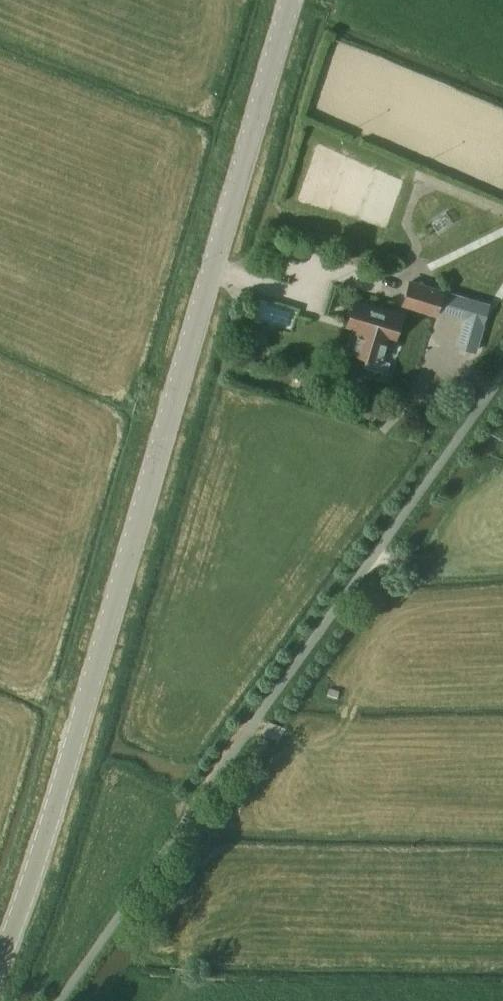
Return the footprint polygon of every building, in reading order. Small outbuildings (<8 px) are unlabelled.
[(438,311),(463,319),(456,345),(477,350),(489,304),(444,291),(444,290),(410,280),(402,306),(436,316),(438,311)] [(254,322),(294,330),(299,305),(259,297),(254,322)] [(403,314),(354,300),(347,325),(358,328),(351,351),(383,361),(390,338),(395,339),(403,314)]
